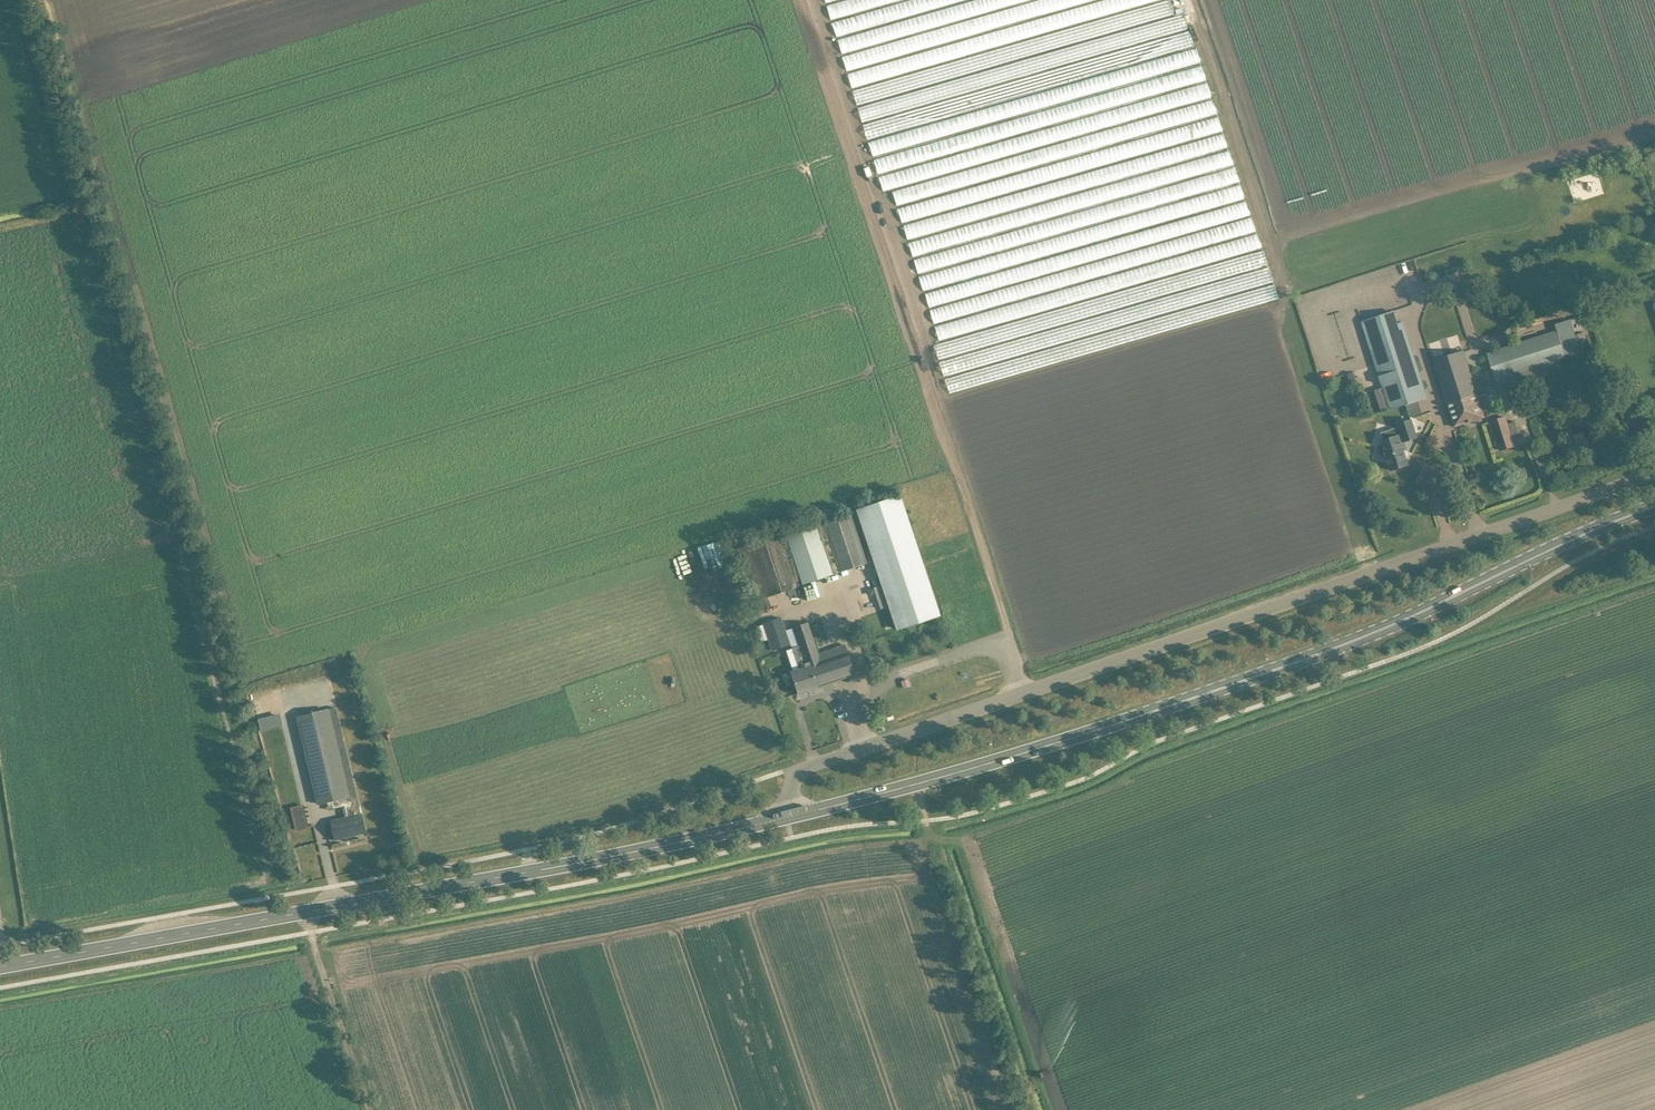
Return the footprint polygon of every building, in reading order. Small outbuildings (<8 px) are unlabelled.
[(1362,322),(1390,410),(1428,398),(1404,322),(1397,324),(1393,311),(1362,322)] [(1565,359),(1564,356),(1579,351),(1569,320),(1555,325),(1556,331),(1488,353),(1497,382),(1559,361),(1565,359)] [(1474,382),(1473,377),(1465,352),(1433,362),(1454,427),(1486,418),(1474,382)] [(1631,386),(1634,395),(1645,392),(1641,383),(1631,386)] [(1512,439),(1520,436),(1515,421),(1507,424),(1505,417),(1492,421),(1501,450),(1514,446),(1512,439)] [(1383,444),(1378,446),(1382,457),(1387,455),(1392,470),(1409,465),(1401,440),(1404,439),(1405,442),(1417,437),(1411,419),(1399,424),(1402,434),(1382,441),(1383,444)] [(898,496),(855,510),(896,631),(938,617),(898,496)] [(851,515),(787,537),(802,585),(867,563),(851,515)] [(758,612),(760,611),(765,609),(771,608),(768,597),(797,587),(796,583),(781,538),(780,535),(737,549),(758,612)] [(772,650),(773,650),(790,644),(781,618),(764,623),(772,650)] [(855,674),(845,645),(818,654),(808,622),(793,627),(799,646),(792,648),(799,669),(791,672),(798,693),(855,674)] [(911,687),(909,679),(901,681),(904,689),(911,687)] [(355,789),(335,707),(297,717),(318,804),(327,801),(331,800),(333,808),(344,805),(345,811),(347,818),(345,818),(331,822),(335,839),(366,832),(361,814),(355,789)] [(279,715),(261,719),(264,728),(281,724),(279,715)] [(303,803),(290,806),(296,829),(309,826),(303,803)]
